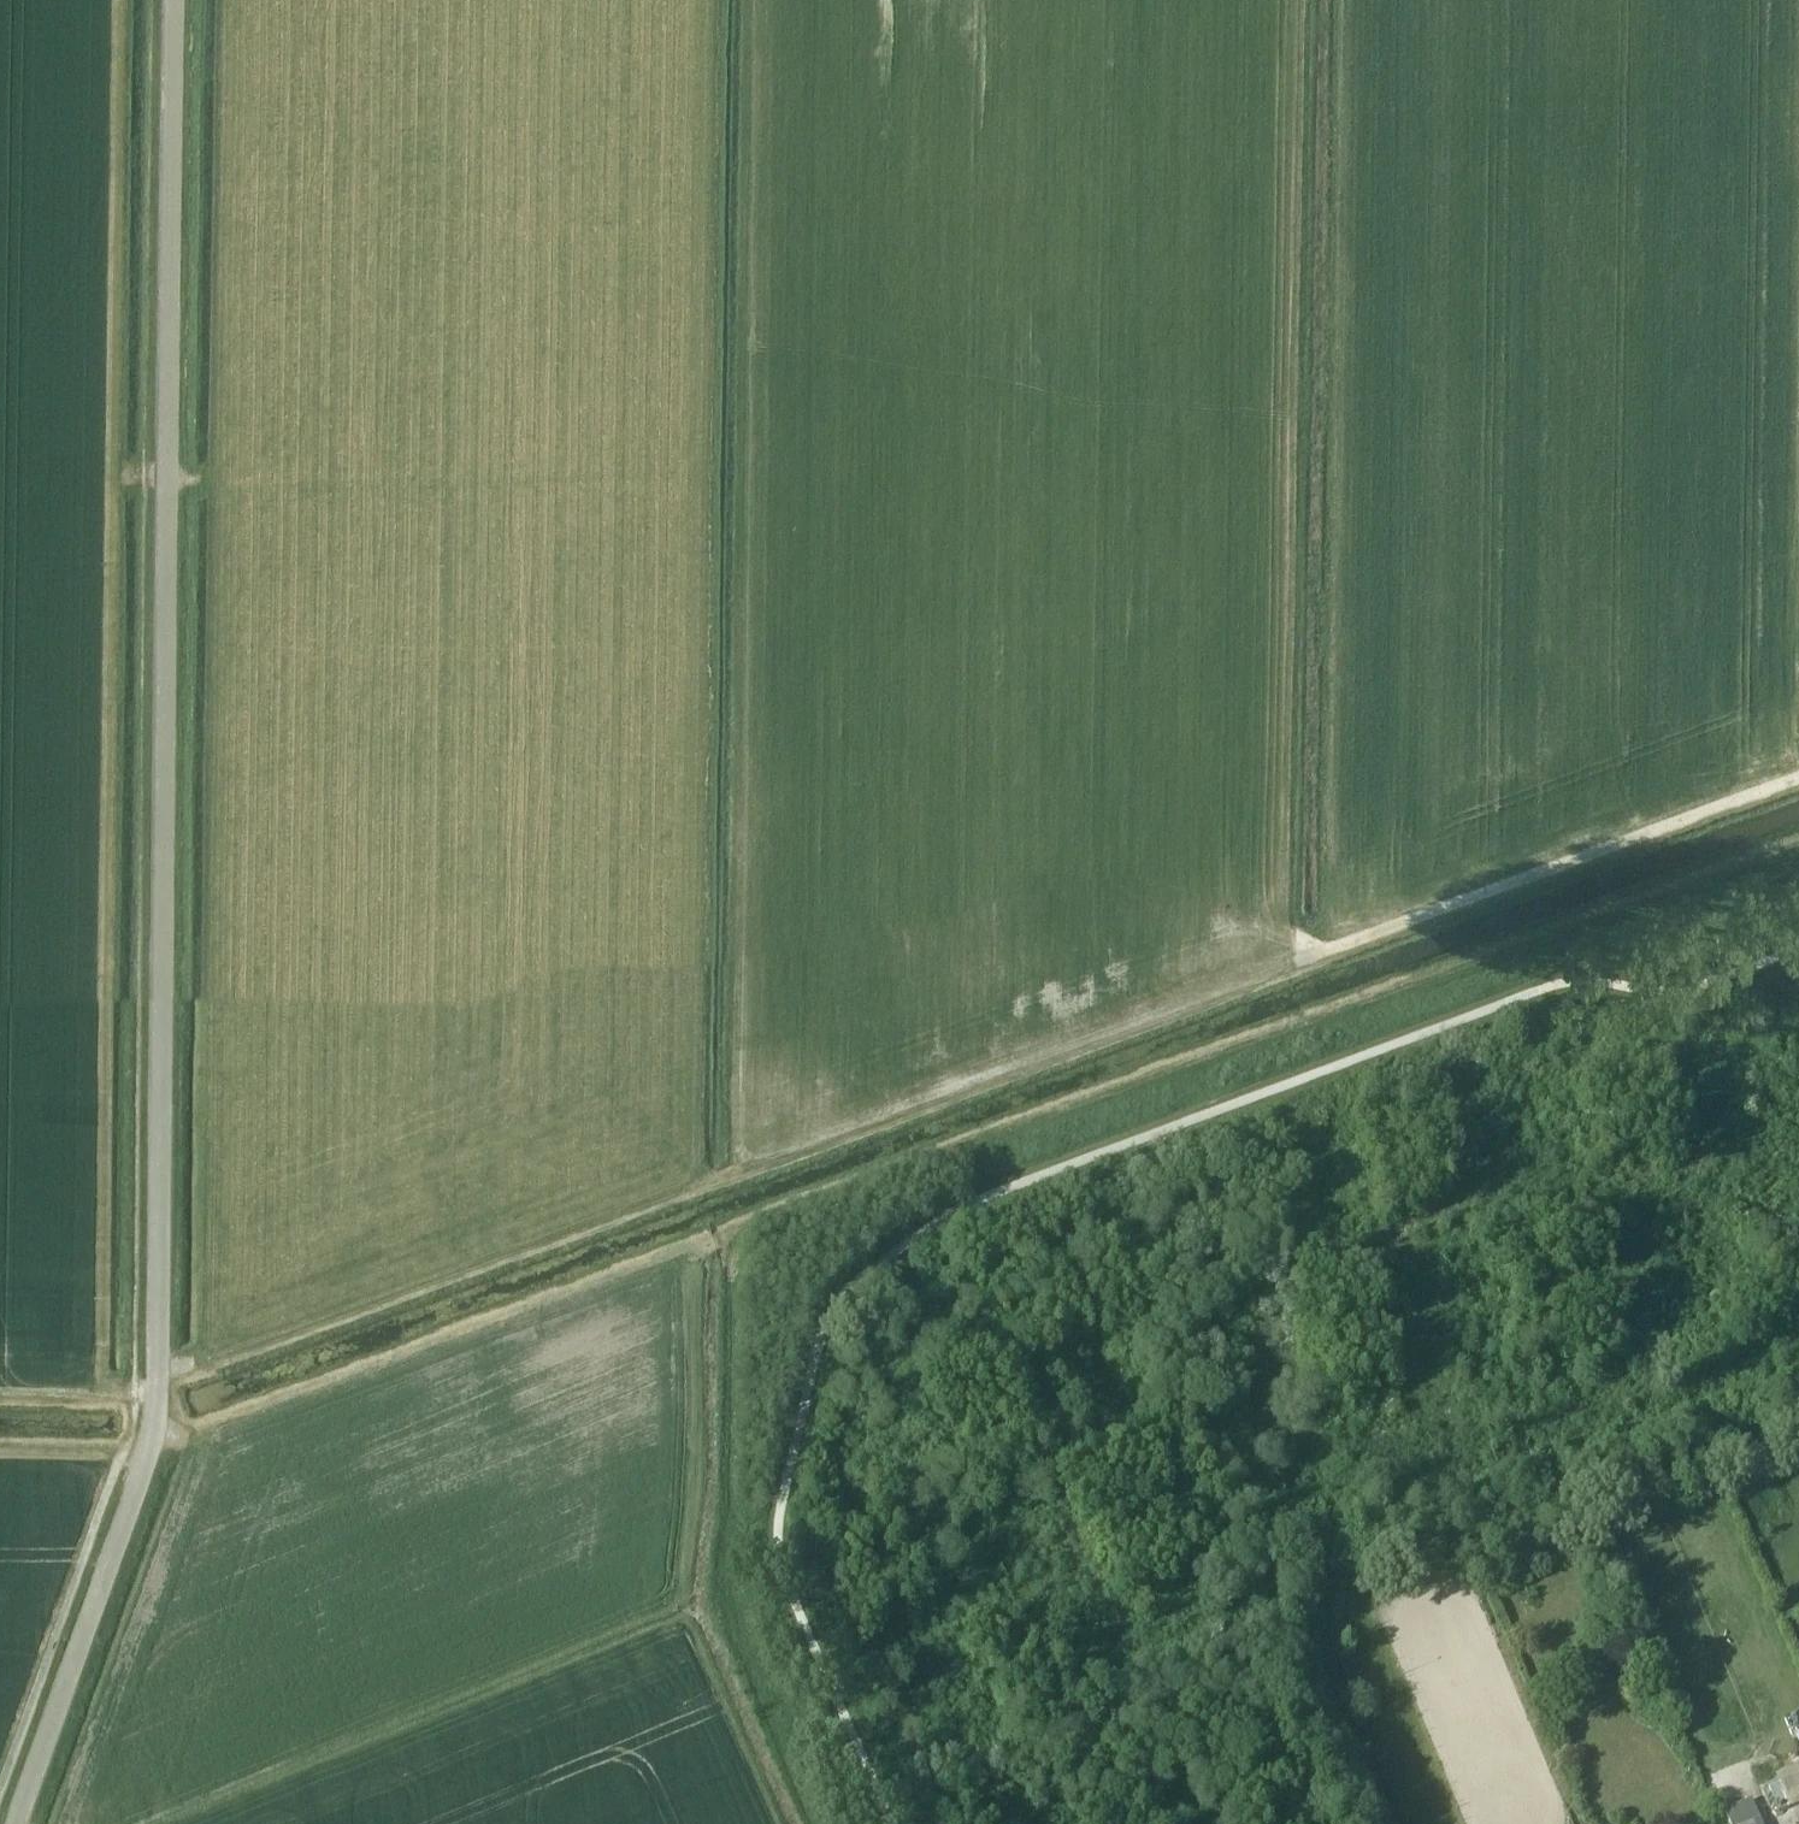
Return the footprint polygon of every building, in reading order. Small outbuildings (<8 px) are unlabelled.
[(1782,1806),(1798,1801),(1798,1767),(1772,1775),(1782,1806)] [(1752,1799),(1725,1811),(1731,1823),(1762,1823),(1752,1799)]
